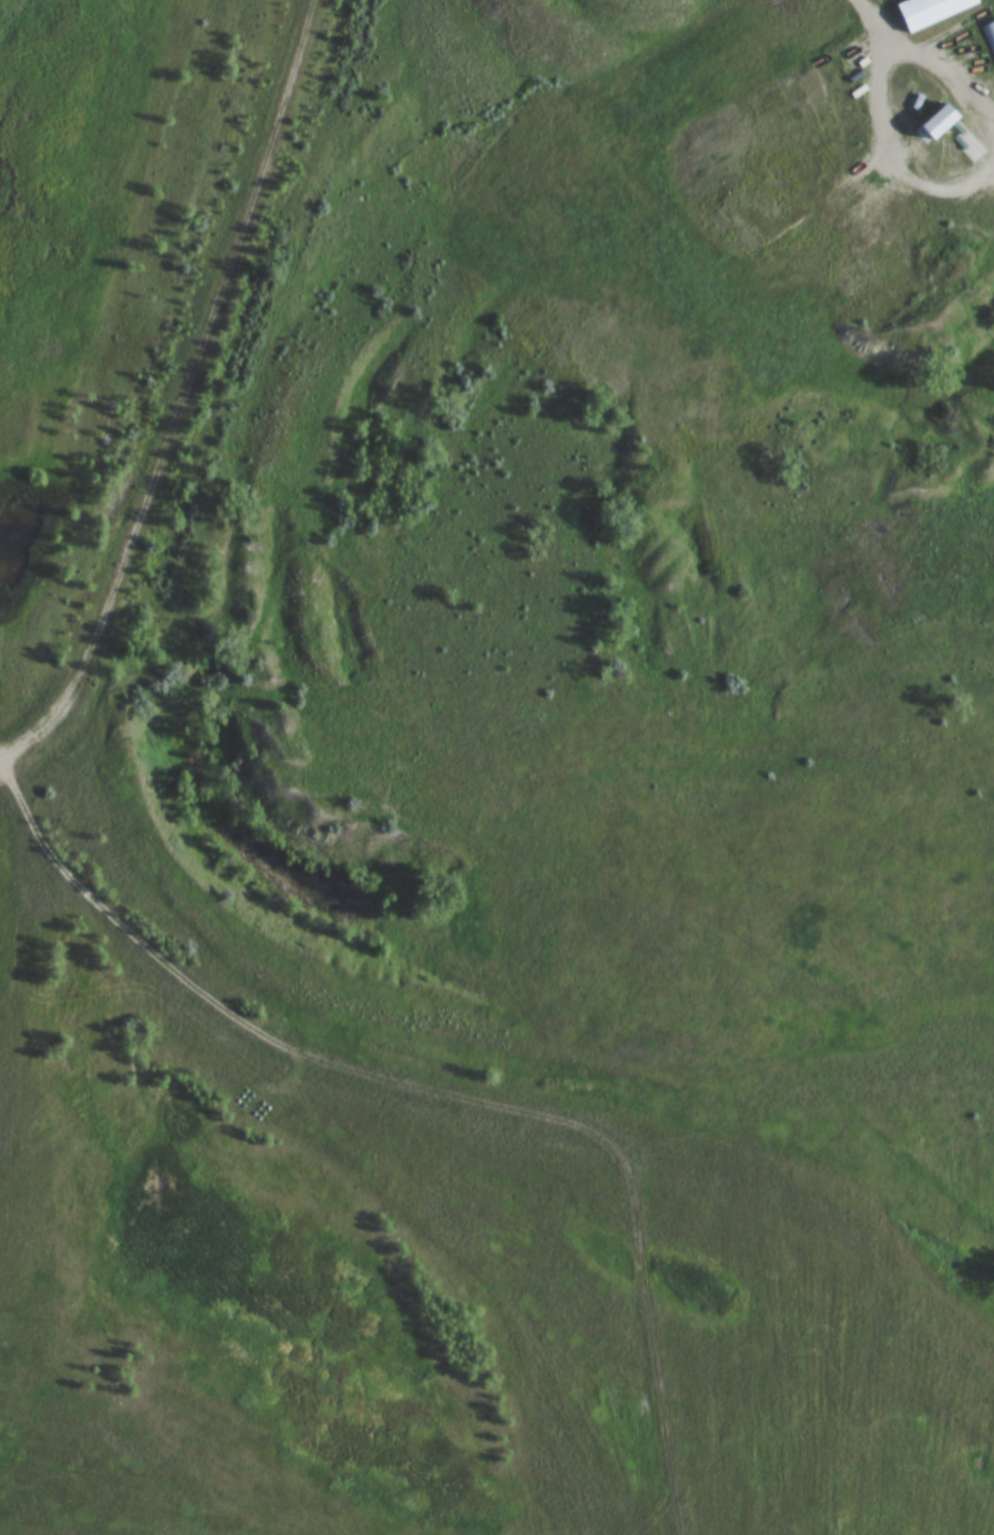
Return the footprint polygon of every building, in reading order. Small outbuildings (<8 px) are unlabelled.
[(978,0),(904,0),(897,2),(908,33),(981,6),(978,0)] [(982,27),(993,58),(993,22),(982,27)] [(923,128),(938,143),(963,118),(949,103),(923,128)]
